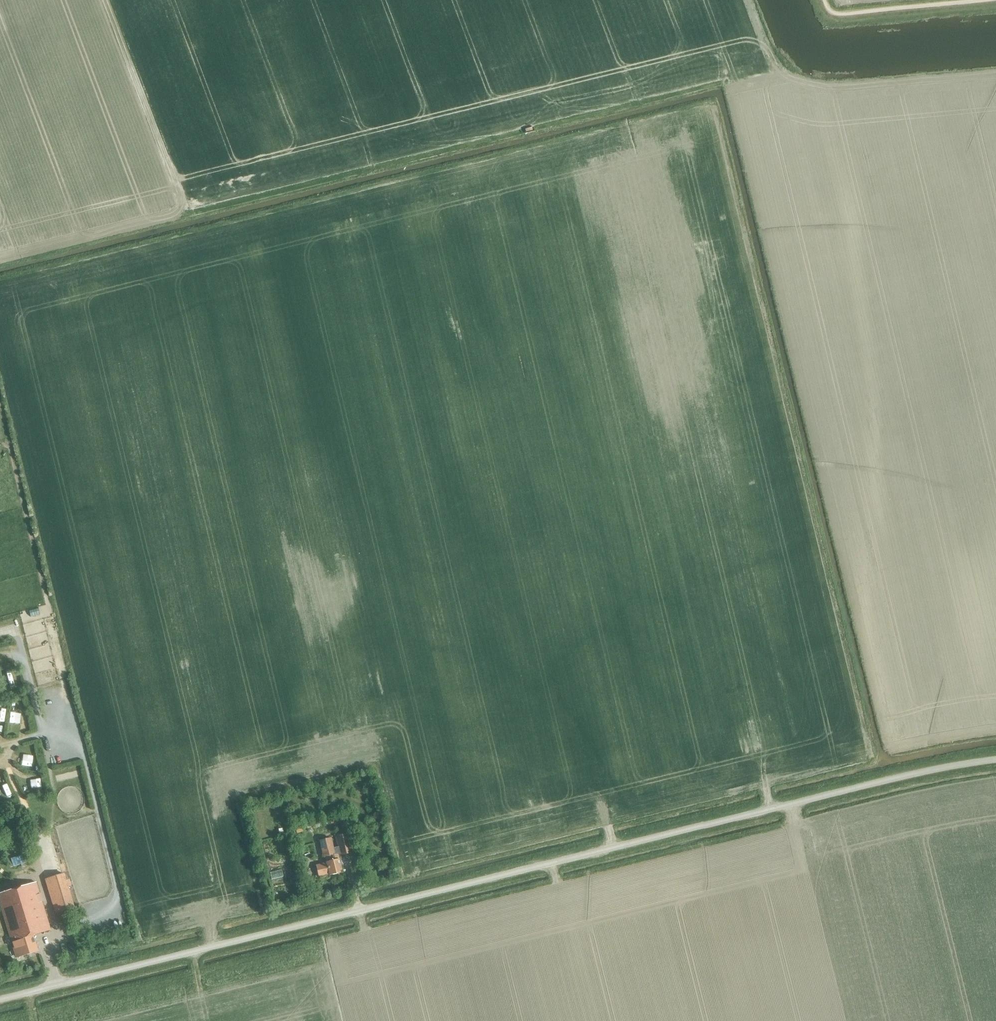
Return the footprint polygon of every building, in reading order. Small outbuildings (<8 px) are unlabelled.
[(330,818),(331,823),(348,819),(346,814),(330,818)] [(337,854),(334,854),(330,838),(320,841),(323,857),(325,857),(326,863),(316,866),(318,877),(329,874),(329,875),(340,873),(339,870),(341,870),(337,854)] [(338,842),(340,853),(351,851),(349,840),(338,842)] [(4,852),(9,867),(29,860),(24,846),(4,852)] [(44,878),(54,912),(73,906),(63,872),(44,878)] [(33,936),(51,931),(37,883),(0,894),(0,900),(2,908),(16,957),(37,950),(33,936)]
